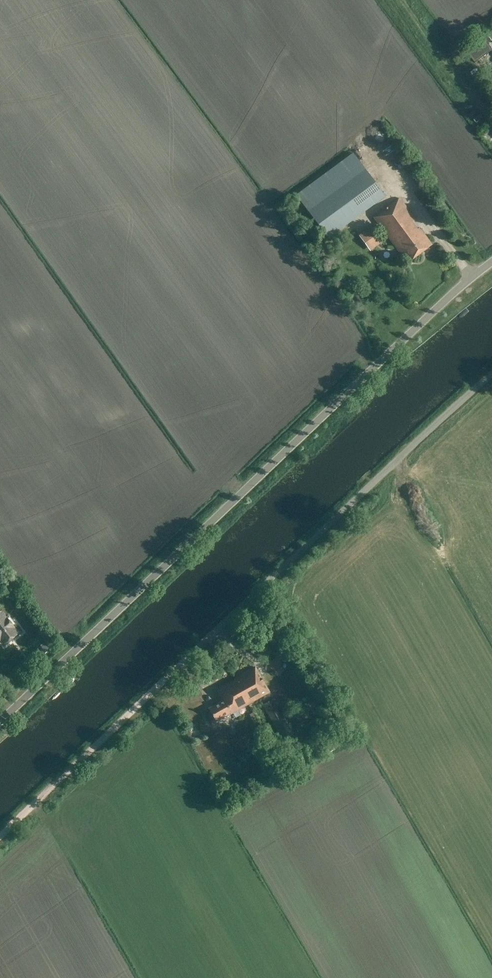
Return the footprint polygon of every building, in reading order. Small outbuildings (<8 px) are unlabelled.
[(490,32),(483,37),(488,44),(491,41),(491,30),(490,32)] [(483,37),(466,50),(475,62),(491,49),(491,48),(488,44),(483,37)] [(385,196),(359,161),(363,158),(357,150),(353,153),(296,195),(328,238),(385,196)] [(400,197),(374,217),(407,262),(432,244),(419,227),(417,229),(412,223),(416,219),(400,197)] [(358,236),(369,251),(382,242),(371,226),(358,236)] [(0,614),(0,639),(3,644),(16,634),(11,627),(12,627),(7,619),(6,620),(1,613),(0,614)] [(277,657),(267,663),(271,670),(281,664),(277,657)] [(254,667),(235,678),(249,704),(269,693),(254,667)] [(223,700),(208,709),(215,722),(230,713),(231,715),(249,704),(235,678),(216,689),(223,700)] [(293,734),(274,698),(262,705),(282,740),(293,734)] [(201,759),(206,757),(202,749),(197,751),(201,759)]
